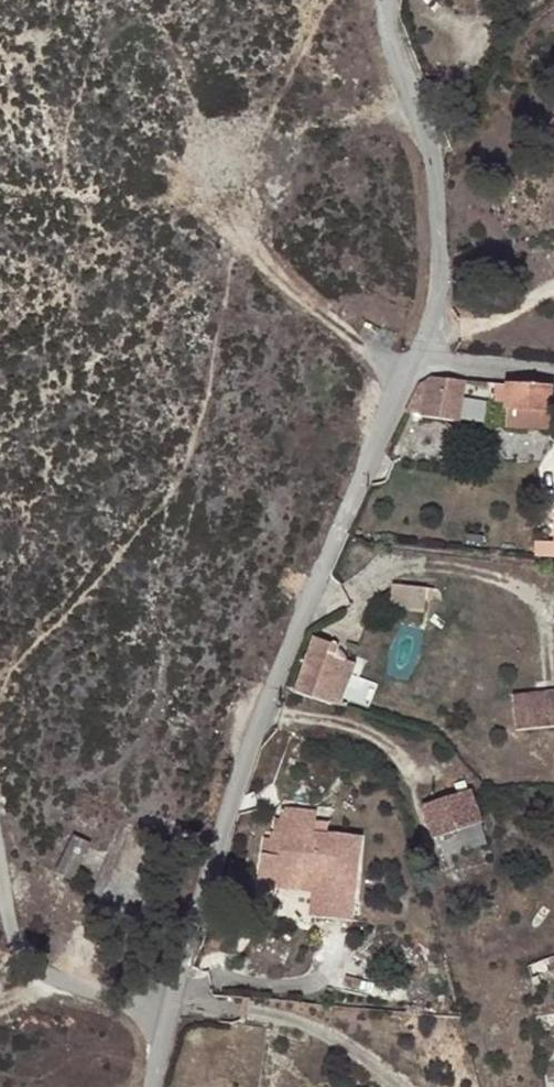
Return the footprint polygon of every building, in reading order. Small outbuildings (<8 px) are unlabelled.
[(425,411),(424,420),(461,420),(462,384),(429,382),(427,382),(421,380),(408,409),(425,411)] [(493,386),(492,405),(502,405),(501,414),(504,414),(504,432),(553,433),(551,406),(553,406),(552,389),(493,386)] [(553,516),(553,539),(536,539),(536,555),(553,555),(553,516)] [(422,607),(422,585),(394,584),(393,606),(422,607)] [(312,710),(326,713),(336,676),(300,666),(296,680),(318,687),(312,710)] [(296,680),(289,703),(312,710),(318,687),(296,680)] [(513,732),(553,728),(553,691),(509,696),(513,732)] [(420,818),(426,835),(452,827),(457,838),(472,833),(461,803),(420,818)] [(257,838),(250,880),(268,883),(305,888),(302,905),(300,918),(342,925),(356,845),(354,841),(304,833),(307,817),(275,812),(273,825),(268,825),(267,834),(276,836),(275,842),(266,840),(257,838)] [(452,827),(426,835),(430,847),(457,838),(452,827)] [(93,843),(73,833),(53,874),(73,884),(93,843)] [(305,888),(268,883),(265,898),(302,905),(305,888)]
